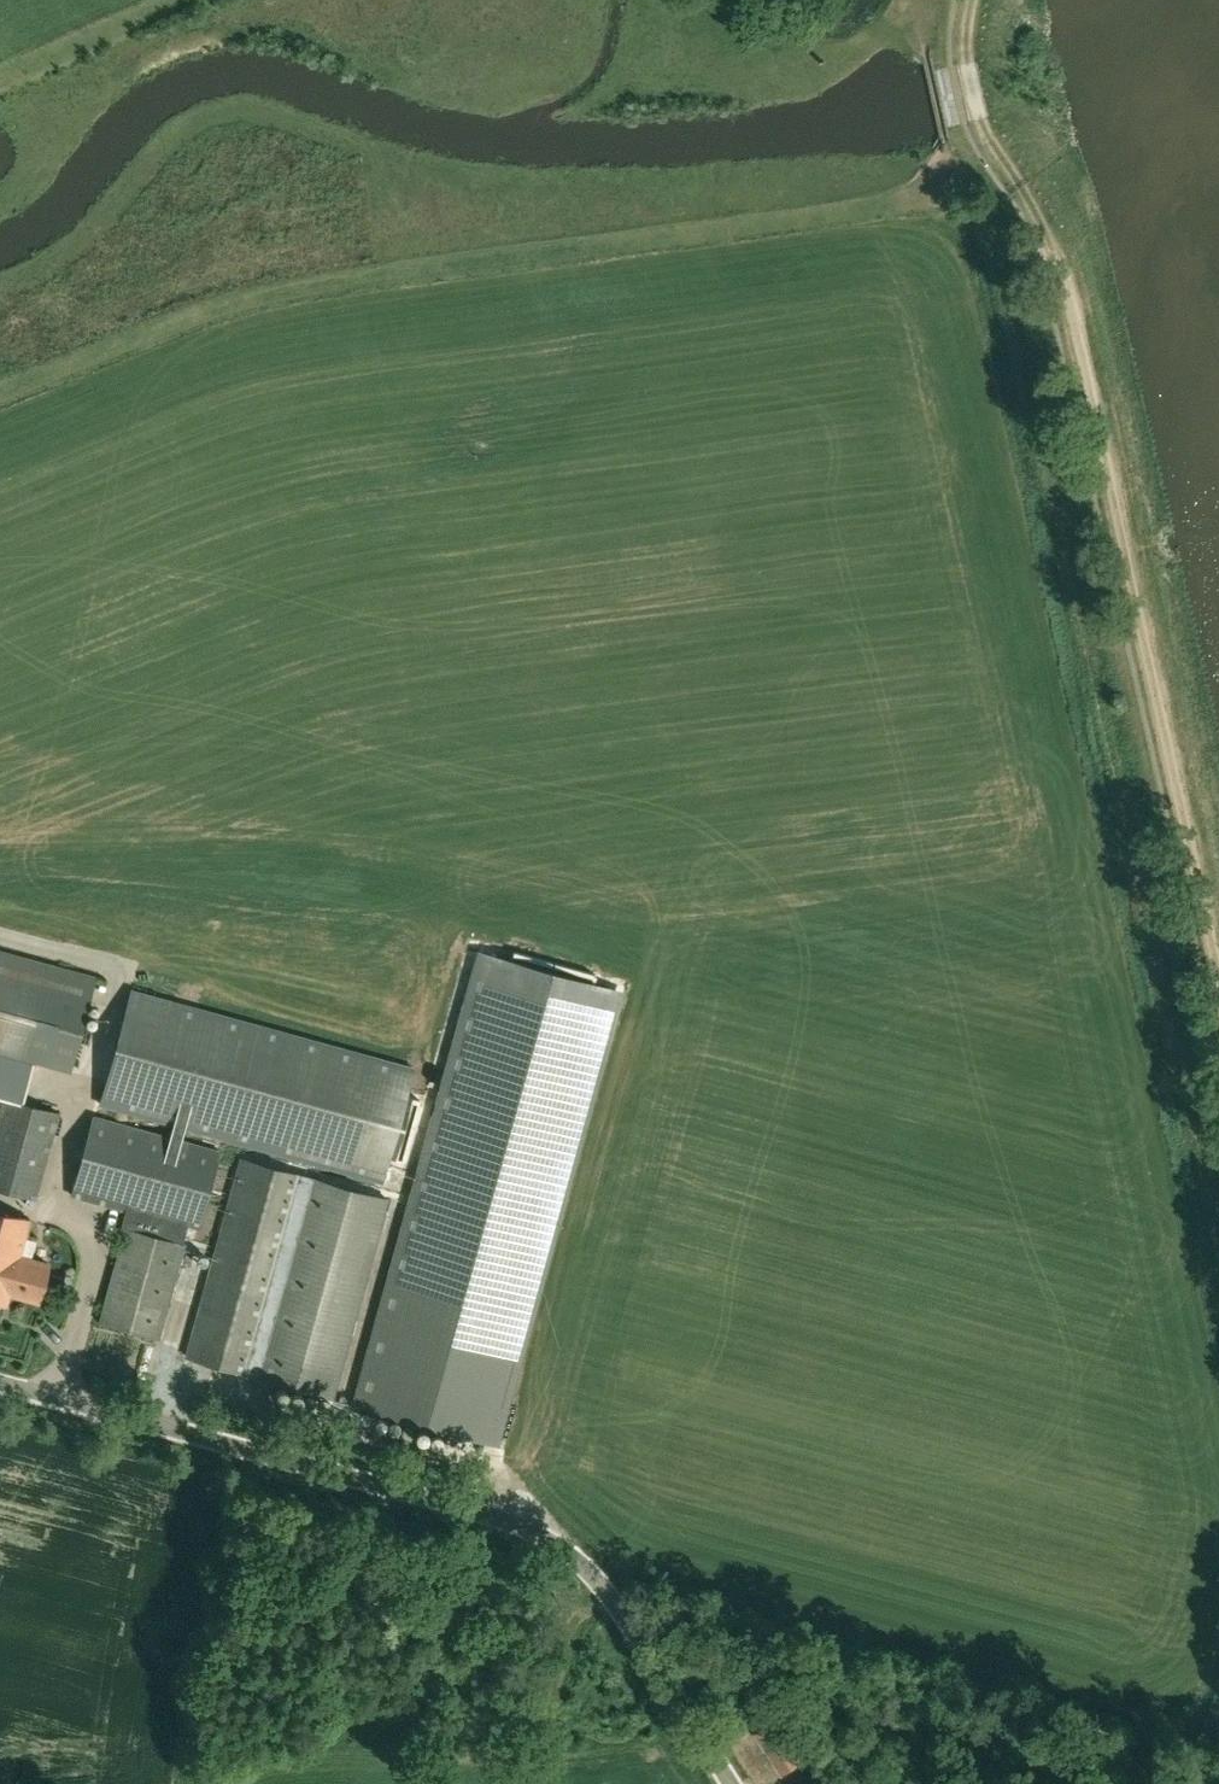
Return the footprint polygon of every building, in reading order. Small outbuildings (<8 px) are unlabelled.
[(70,1072),(96,978),(0,951),(0,1052),(70,1072)] [(514,951),(512,959),(510,967),(477,958),(354,1403),(498,1443),(621,998),(589,989),(590,985),(594,985),(596,976),(593,975),(593,973),(555,963),(550,978),(548,978),(553,962),(514,951)] [(122,1227),(127,1229),(101,1322),(150,1336),(180,1225),(199,1230),(220,1153),(180,1142),(184,1128),(382,1182),(414,1069),(133,991),(101,1105),(174,1125),(170,1139),(93,1118),(72,1195),(127,1210),(122,1227)] [(34,1062),(0,1053),(0,1095),(23,1101),(34,1062)] [(61,1113),(3,1097),(0,1109),(0,1189),(37,1200),(61,1113)] [(187,1357),(332,1397),(388,1198),(242,1158),(187,1357)] [(22,1245),(29,1220),(0,1212),(0,1303),(6,1305),(10,1291),(19,1293),(18,1296),(39,1302),(50,1265),(19,1256),(22,1245)] [(804,1760),(777,1720),(756,1734),(783,1774),(804,1760)]
